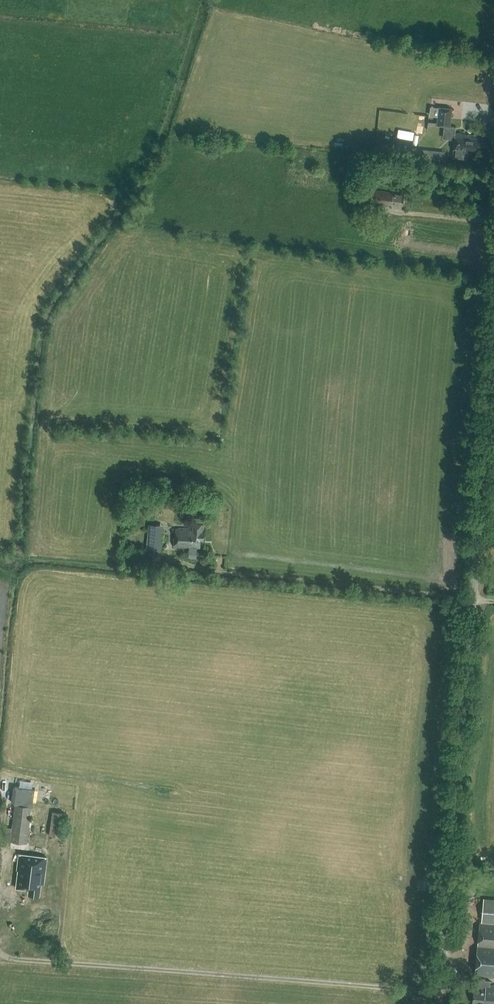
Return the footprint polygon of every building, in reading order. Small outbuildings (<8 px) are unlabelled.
[(436,125),(450,127),(452,108),(438,106),(436,125)] [(464,152),(475,153),(476,149),(487,150),(488,141),(484,141),(484,135),(477,135),(476,136),(455,134),(455,128),(443,126),(442,139),(454,140),(452,158),(464,159),(464,152)] [(416,148),(415,158),(432,160),(433,150),(416,148)] [(362,172),(360,188),(366,188),(368,173),(362,172)] [(372,190),(370,204),(387,206),(387,207),(401,209),(402,206),(404,196),(393,194),(393,193),(372,190)] [(194,523),(193,529),(177,528),(177,529),(175,529),(174,547),(189,547),(189,557),(197,558),(197,548),(200,548),(200,540),(204,540),(204,532),(203,531),(203,524),(194,523)] [(163,530),(148,529),(146,556),(160,557),(163,530)] [(5,831),(4,840),(27,842),(30,816),(31,806),(33,789),(22,787),(13,786),(12,802),(15,804),(11,832),(5,831)] [(65,813),(52,811),(49,835),(62,837),(65,813)] [(19,869),(16,887),(30,889),(29,893),(40,894),(41,882),(44,883),(47,857),(19,853),(18,865),(17,869),(19,869)] [(483,898),(481,923),(479,923),(475,974),(484,975),(484,976),(493,977),(493,899),(483,898)] [(486,984),(486,980),(478,980),(477,988),(473,987),(472,1003),(480,1003),(493,1003),(493,985),(486,984)]
